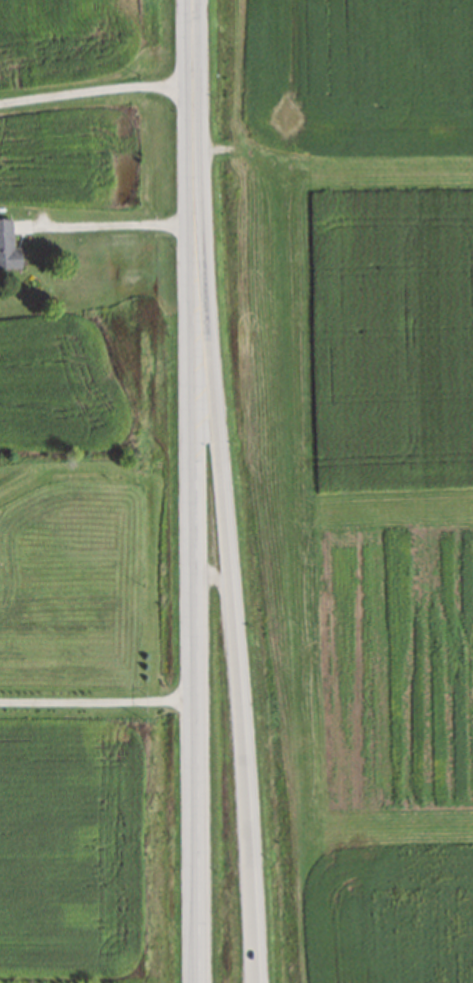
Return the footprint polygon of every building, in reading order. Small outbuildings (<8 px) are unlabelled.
[(21,269),(21,247),(14,247),(13,219),(0,219),(0,269),(21,269)]
